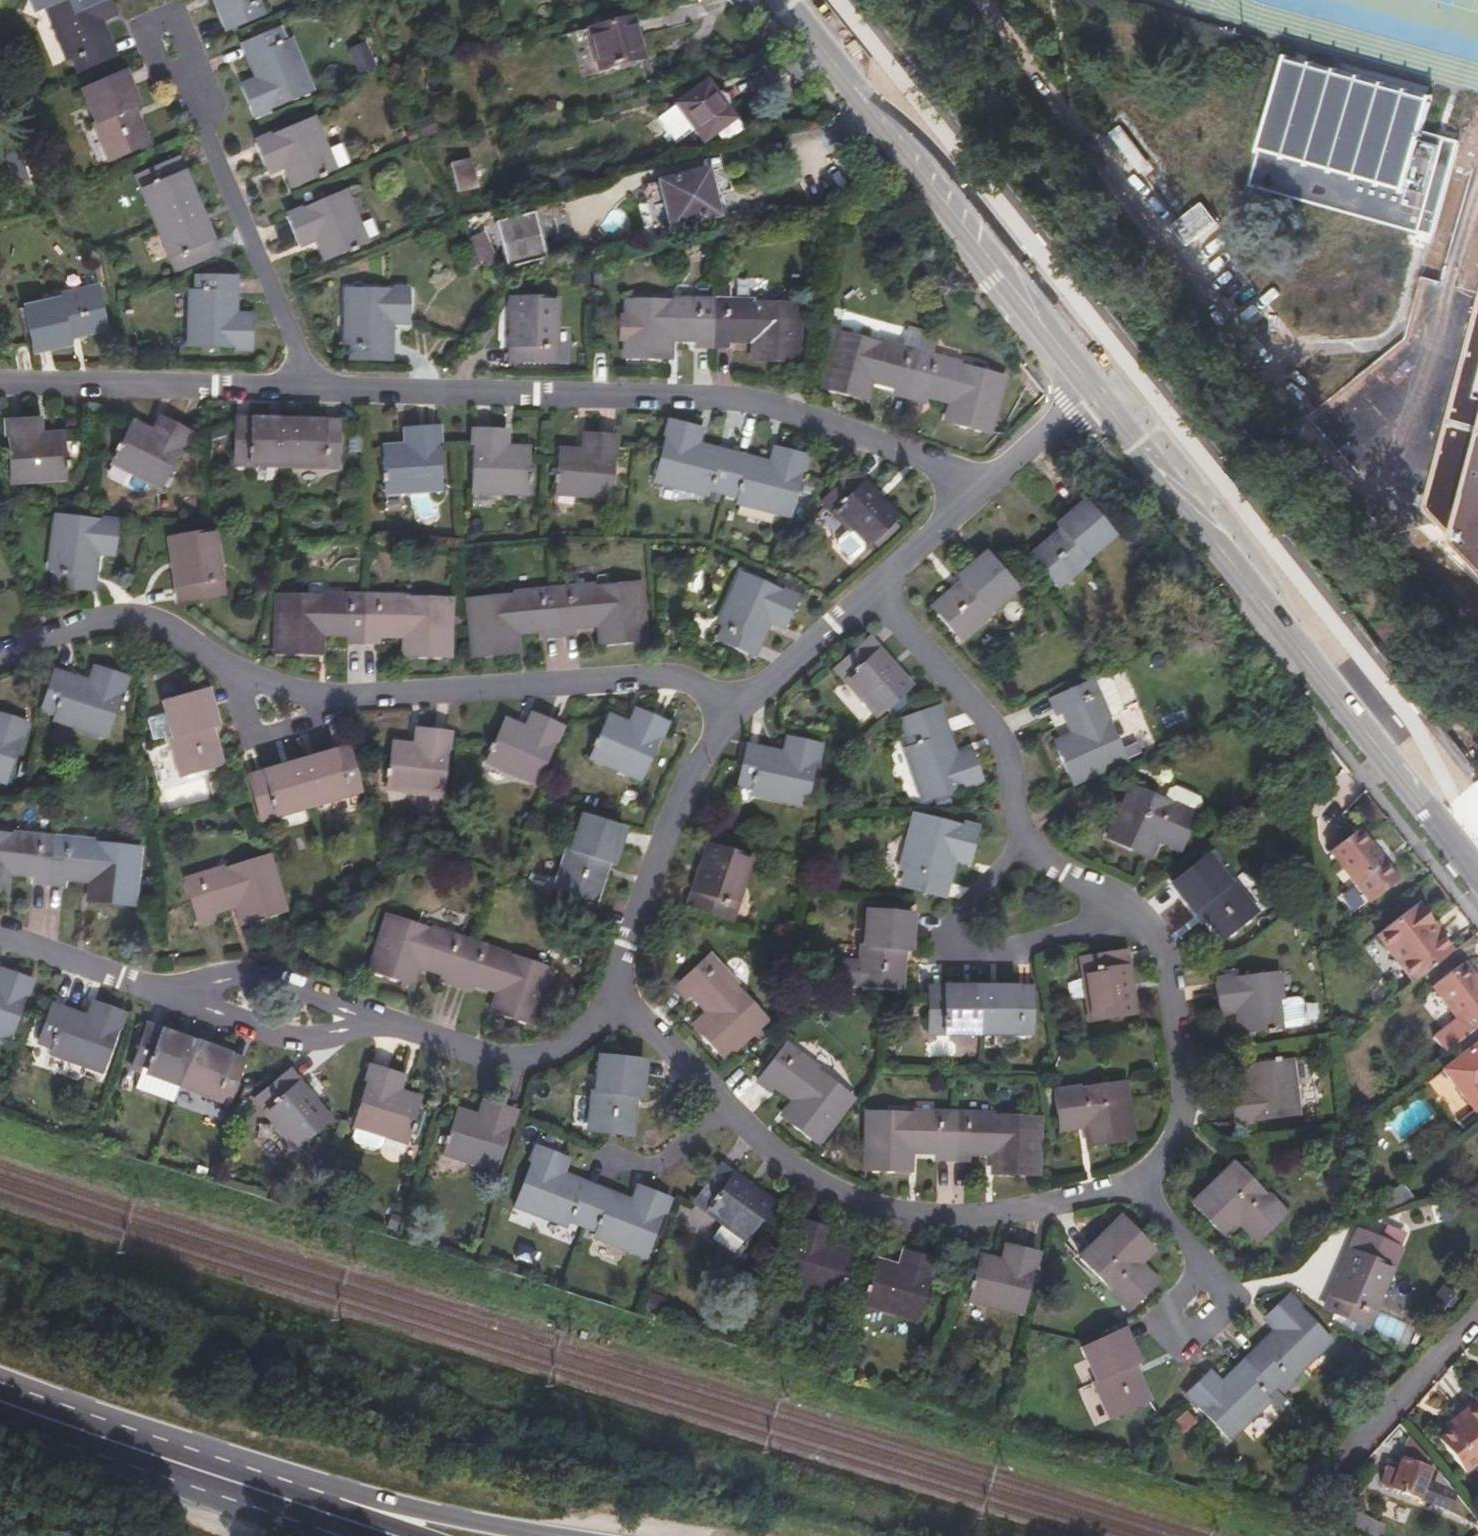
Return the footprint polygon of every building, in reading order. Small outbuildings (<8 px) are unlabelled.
[(54,55),(59,53),(64,67),(100,52),(88,24),(82,26),(79,18),(100,9),(96,0),(42,0),(33,4),(54,55)] [(215,25),(249,11),(245,0),(204,0),(215,25)] [(636,14),(588,24),(597,69),(645,59),(636,14)] [(230,39),(241,67),(246,65),(249,74),(228,82),(241,110),(296,88),(274,35),(270,36),(265,25),(230,39)] [(1444,138),(1423,132),(1430,103),(1286,62),(1252,184),(1420,231),(1444,138)] [(72,85),(88,122),(92,121),(106,152),(144,136),(129,101),(124,102),(109,69),(72,85)] [(676,105),(678,107),(697,132),(705,142),(717,133),(722,139),(741,125),(707,81),(676,105)] [(664,118),(684,142),(697,132),(678,107),(664,118)] [(244,137),(257,166),(278,157),(282,165),(277,167),(283,181),(323,164),(315,144),(301,114),(244,137)] [(324,140),(315,144),(323,164),(332,160),(324,140)] [(125,172),(165,266),(204,249),(163,156),(125,172)] [(467,164),(451,172),(462,194),(477,187),(467,164)] [(661,185),(672,233),(719,221),(707,174),(661,185)] [(274,211),(286,239),(308,230),(312,238),(307,239),(314,253),(353,236),(332,186),(274,211)] [(1220,222),(1203,202),(1172,227),(1189,247),(1220,222)] [(498,223),(510,273),(548,262),(537,213),(498,223)] [(472,242),(487,275),(505,267),(489,236),(472,242)] [(179,286),(180,340),(239,341),(240,313),(216,313),(216,303),(222,303),(222,272),(186,271),(187,286),(179,286)] [(335,281),(336,335),(341,335),(341,352),(378,352),(379,322),(373,322),(373,311),(395,311),(395,282),(335,281)] [(613,290),(612,348),(657,348),(657,322),(681,322),(681,335),(716,335),(716,323),(742,323),(741,351),(785,352),(785,292),(613,290)] [(16,325),(25,364),(61,357),(60,352),(97,343),(89,305),(52,313),(52,317),(16,325)] [(499,307),(499,373),(540,374),(540,308),(499,307)] [(1425,506),(1477,563),(1477,311),(1425,506)] [(883,369),(880,380),(913,389),(917,377),(941,384),(935,410),(975,421),(989,364),(825,321),(810,378),(852,389),(859,362),(883,369)] [(120,418),(102,458),(153,481),(178,425),(149,412),(140,433),(134,430),(135,425),(120,418)] [(687,479),(714,487),(714,491),(766,504),(781,445),(752,438),(747,461),(738,458),(738,453),(682,439),(680,444),(671,442),(676,420),(648,412),(634,470),(685,484),(687,479)] [(54,473),(51,431),(35,431),(34,436),(28,436),(26,414),(0,415),(0,476),(54,473)] [(224,416),(223,458),(327,461),(327,419),(224,416)] [(395,423),(396,446),(387,446),(386,442),(370,443),(374,485),(429,482),(424,421),(395,423)] [(462,422),(462,484),(515,485),(516,442),(500,441),(500,446),(492,446),(492,422),(462,422)] [(546,444),(545,486),(598,490),(602,428),(573,426),(572,449),(562,449),(562,444),(546,444)] [(802,490),(847,537),(877,507),(832,461),(802,490)] [(1037,520),(1009,546),(1035,576),(1065,550),(1063,548),(1091,523),(1062,491),(1035,516),(1037,520)] [(41,510),(38,564),(43,564),(43,580),(79,581),(81,552),(75,551),(75,542),(99,543),(101,513),(41,510)] [(157,529),(168,592),(209,585),(198,522),(157,529)] [(941,574),(913,599),(939,628),(994,576),(966,544),(938,569),(941,574)] [(727,563),(704,613),(708,615),(701,629),(737,646),(750,617),(745,614),(748,607),(769,616),(781,589),(727,563)] [(459,591),(464,648),(506,645),(504,618),(529,616),(530,626),(563,624),(563,612),(589,610),(590,635),(634,632),(628,575),(459,591)] [(266,590),(267,647),(309,648),(310,621),(335,621),(336,633),(369,634),(369,622),(394,622),(395,648),(438,648),(438,591),(266,590)] [(818,656),(862,704),(893,676),(849,628),(818,656)] [(44,668),(37,704),(50,706),(49,712),(106,723),(117,665),(88,659),(83,681),(74,680),(75,674),(44,668)] [(1035,731),(1054,771),(1108,746),(1091,710),(1100,700),(1100,691),(1094,674),(1087,668),(1070,668),(1032,685),(1039,702),(1051,697),(1061,719),(1035,731)] [(157,695),(167,729),(163,731),(176,769),(213,758),(203,722),(208,720),(197,684),(157,695)] [(887,705),(894,733),(889,734),(909,787),(965,767),(956,740),(933,747),(930,738),(937,735),(926,705),(923,706),(919,694),(887,705)] [(594,708),(578,747),(628,767),(651,712),(624,700),(616,722),(609,719),(609,714),(594,708)] [(491,711),(474,751),(525,773),(548,717),(521,705),(512,725),(505,722),(505,717),(491,711)] [(16,714),(0,710),(0,771),(16,714)] [(405,722),(403,745),(396,744),(396,737),(380,736),(376,779),(432,784),(436,724),(405,722)] [(730,736),(723,772),(738,776),(737,781),(791,791),(802,732),(773,726),(769,749),(760,747),(761,742),(730,736)] [(237,771),(249,811),(347,781),(335,741),(237,771)] [(1115,774),(1092,827),(1130,845),(1142,820),(1167,831),(1181,797),(1178,788),(1156,778),(1148,781),(1145,788),(1115,774)] [(966,819),(905,800),(888,855),(893,857),(888,871),(927,884),(937,852),(932,850),(935,843),(956,850),(966,819)] [(568,809),(560,842),(556,842),(547,883),(586,892),(595,855),(601,856),(609,819),(568,809)] [(23,861),(23,872),(57,875),(58,864),(82,866),(81,893),(125,897),(130,839),(0,828),(0,859),(23,861)] [(694,834),(674,896),(714,909),(734,848),(694,834)] [(1326,853),(1366,904),(1394,882),(1376,859),(1366,848),(1361,851),(1348,836),(1326,853)] [(1155,871),(1178,898),(1183,894),(1208,924),(1238,898),(1213,867),(1209,869),(1187,843),(1155,871)] [(1366,848),(1376,859),(1380,856),(1370,844),(1366,848)] [(176,873),(189,915),(204,910),(200,898),(225,891),(233,917),(274,904),(257,849),(176,873)] [(407,896),(401,915),(426,923),(432,904),(407,896)] [(854,899),(853,934),(848,934),(846,974),(886,976),(888,939),(895,939),(896,901),(854,899)] [(376,907),(358,962),(398,975),(406,951),(429,958),(426,968),(462,980),(465,970),(488,977),(480,1001),(522,1014),(538,960),(426,923),(401,915),(376,907)] [(1373,937),(1410,984),(1448,954),(1411,907),(1373,937)] [(1067,945),(1079,1007),(1120,1000),(1108,937),(1067,945)] [(686,980),(704,998),(684,1018),(714,1047),(756,1006),(696,945),(664,976),(677,988),(686,980)] [(3,1029),(25,970),(0,962),(0,1027),(3,1029)] [(1199,970),(1204,998),(1227,996),(1228,1003),(1222,1004),(1225,1021),(1267,1016),(1261,962),(1199,970)] [(1465,1036),(1477,1026),(1477,990),(1459,966),(1429,990),(1465,1036)] [(914,976),(914,1018),(1019,1018),(1018,976),(914,976)] [(45,998),(34,1033),(47,1038),(46,1044),(96,1062),(116,1004),(89,995),(81,1016),(71,1014),(72,1008),(45,998)] [(223,1092),(236,1054),(187,1036),(139,1018),(125,1057),(135,1061),(173,1075),(223,1092)] [(771,1033),(746,1067),(762,1079),(769,1070),(788,1085),(772,1106),(806,1133),(840,1086),(771,1033)] [(1467,1114),(1477,1104),(1477,1052),(1470,1042),(1433,1072),(1467,1114)] [(1217,1079),(1223,1108),(1283,1097),(1272,1044),(1232,1052),(1234,1067),(1239,1067),(1241,1074),(1217,1079)] [(585,1082),(582,1122),(622,1125),(625,1087),(632,1087),(634,1049),(591,1046),(589,1083),(585,1082)] [(360,1054),(344,1114),(351,1116),(379,1124),(396,1129),(407,1086),(393,1082),(391,1088),(383,1086),(389,1062),(360,1054)] [(173,1075),(135,1061),(132,1069),(142,1073),(141,1077),(143,1081),(167,1090),(173,1075)] [(248,1088),(289,1138),(321,1112),(281,1062),(248,1088)] [(1043,1075),(1047,1105),(1073,1102),(1075,1104),(1078,1129),(1121,1123),(1113,1066),(1043,1075)] [(444,1102),(432,1143),(485,1159),(502,1100),(473,1093),(467,1114),(459,1112),(460,1106),(444,1102)] [(855,1101),(854,1156),(898,1157),(899,1132),(924,1131),(924,1143),(958,1143),(959,1132),(984,1133),(984,1159),(1027,1160),(1027,1103),(855,1101)] [(379,1124),(351,1116),(347,1127),(350,1132),(371,1138),(376,1136),(379,1124)] [(506,1194),(558,1213),(561,1209),(587,1219),(586,1224),(636,1244),(658,1188),(631,1177),(623,1198),(613,1194),(614,1189),(560,1168),(558,1173),(549,1170),(556,1148),(529,1137),(506,1194)] [(1221,1144),(1180,1185),(1209,1214),(1229,1195),(1249,1214),(1269,1192),(1221,1144)] [(684,1189),(737,1227),(761,1193),(709,1156),(684,1189)] [(1108,1199),(1069,1240),(1118,1288),(1138,1268),(1119,1248),(1138,1228),(1108,1199)] [(792,1211),(775,1269),(826,1284),(837,1243),(824,1239),(822,1243),(815,1242),(820,1218),(792,1211)] [(1338,1227),(1313,1288),(1351,1302),(1375,1242),(1338,1227)] [(968,1245),(959,1287),(1013,1299),(1026,1238),(997,1233),(992,1255),(983,1254),(983,1248),(968,1245)] [(866,1250),(854,1291),(907,1305),(922,1246),(895,1238),(888,1262),(880,1260),(881,1255),(866,1250)] [(1256,1314),(1214,1357),(1217,1361),(1211,1367),(1195,1351),(1173,1373),(1215,1415),(1255,1376),(1251,1373),(1270,1353),(1275,1356),(1314,1316),(1273,1274),(1251,1295),(1267,1310),(1260,1318),(1256,1314)] [(1070,1327),(1085,1360),(1082,1362),(1099,1397),(1136,1382),(1119,1345),(1123,1343),(1107,1310),(1070,1327)] [(1460,1418),(1464,1422),(1453,1431),(1440,1442),(1465,1474),(1477,1464),(1477,1403),(1460,1418)] [(1449,1427),(1453,1431),(1464,1422),(1460,1418),(1449,1427)] [(1456,1495),(1448,1486),(1446,1492),(1428,1484),(1434,1468),(1410,1439),(1397,1471),(1390,1467),(1383,1485),(1451,1511),(1456,1495)] [(1335,1498),(1335,1511),(1375,1535),(1381,1526),(1335,1498)]
